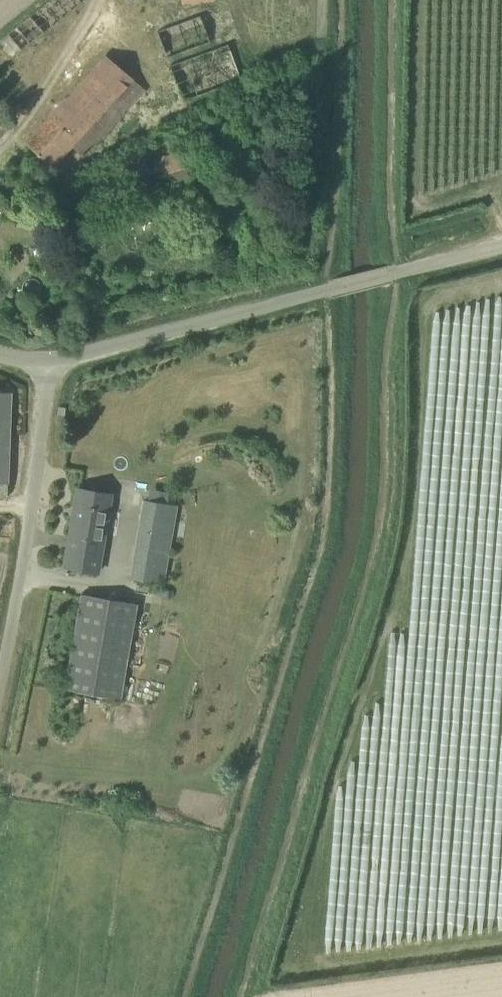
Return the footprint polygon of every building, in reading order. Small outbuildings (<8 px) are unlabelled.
[(82,2),(81,0),(50,0),(0,42),(0,68),(82,2)] [(210,42),(208,34),(201,15),(157,31),(167,57),(210,42)] [(183,101),(202,94),(241,79),(228,44),(170,65),(183,101)] [(82,155),(146,89),(106,55),(25,142),(52,167),(72,146),(82,155)] [(156,156),(162,182),(187,177),(181,150),(156,156)] [(115,167),(126,188),(156,173),(145,152),(115,167)] [(11,392),(0,391),(0,497),(7,497),(11,392)] [(99,573),(113,494),(78,488),(64,567),(99,573)] [(154,488),(152,497),(172,501),(173,491),(154,488)] [(177,505),(168,504),(148,501),(144,500),(131,578),(164,584),(177,505)] [(82,595),(65,689),(120,699),(137,604),(82,595)]
